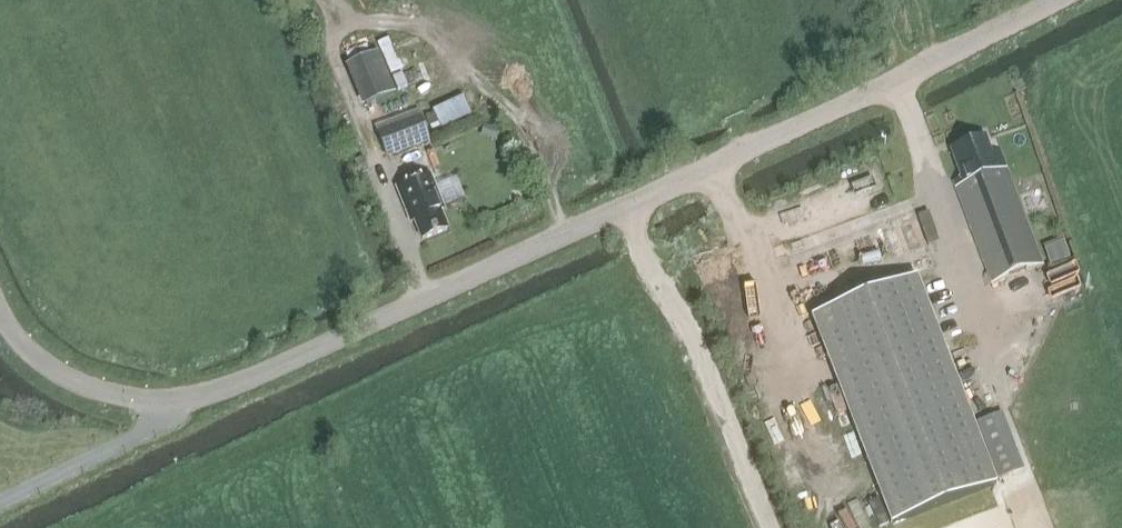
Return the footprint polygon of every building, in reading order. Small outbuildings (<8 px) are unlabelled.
[(378,53),(344,66),(362,108),(395,95),(378,53)] [(450,127),(481,112),(472,94),(442,108),(450,127)] [(385,160),(424,145),(429,143),(417,112),(373,129),(385,160)] [(499,129),(484,125),(480,137),(495,141),(499,129)] [(1000,151),(991,155),(984,137),(949,151),(960,180),(951,183),(990,285),(1043,265),(1000,151)] [(414,222),(421,240),(446,231),(439,212),(443,210),(429,175),(396,188),(410,223),(414,222)] [(1074,240),(1054,245),(1058,262),(1078,257),(1074,240)] [(997,485),(944,347),(917,278),(810,319),(891,526),(997,485)] [(991,418),(976,424),(998,480),(1024,470),(1019,458),(1008,462),(991,418)]
